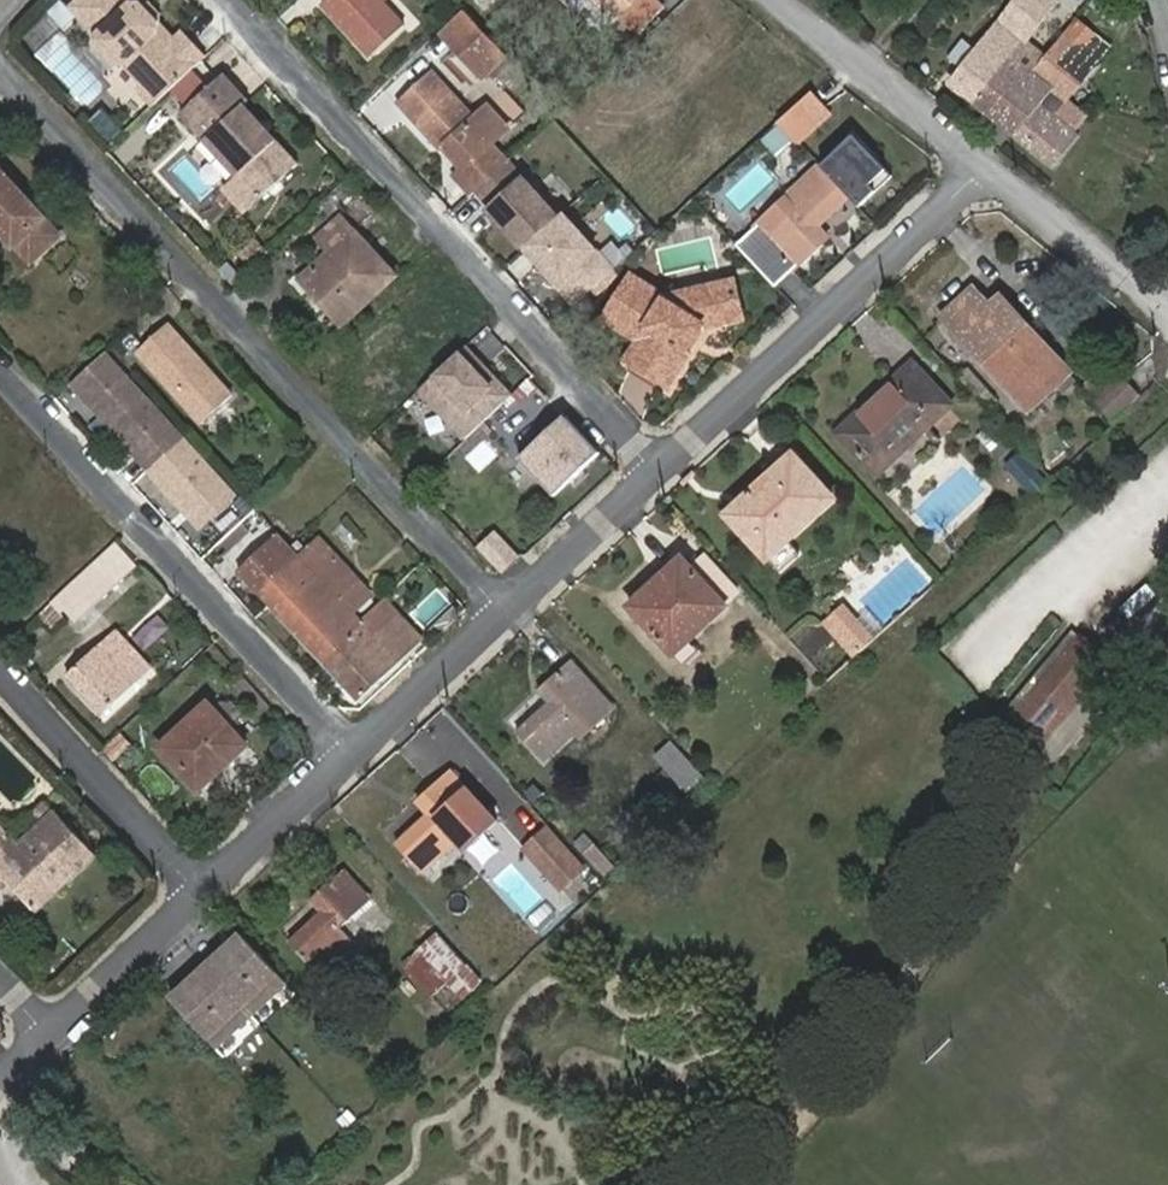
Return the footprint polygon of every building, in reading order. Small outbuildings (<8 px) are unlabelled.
[(198,46),(184,31),(171,43),(161,33),(160,21),(145,5),(132,2),(130,0),(75,0),(69,6),(95,34),(99,50),(112,64),(123,65),(138,80),(137,92),(143,98),(198,46)] [(386,2),(384,0),(322,0),(373,55),(407,24),(386,2)] [(636,0),(595,0),(604,8),(608,4),(621,16),(623,15),(636,0)] [(661,0),(636,0),(623,15),(640,31),(665,4),(661,0)] [(1056,1),(1055,0),(1018,0),(953,84),(976,102),(1004,66),(1025,83),(1046,57),(1026,39),(1056,1)] [(1091,5),(1114,25),(1130,4),(1125,0),(1095,0),(1091,5)] [(464,38),(486,62),(501,49),(463,12),(438,36),(451,49),(464,38)] [(1083,112),(1067,99),(1110,46),(1076,19),(1046,57),(1025,83),(1004,66),(976,102),(1056,164),(1078,136),(1069,128),(1083,112)] [(476,74),(486,62),(464,38),(451,49),(476,74)] [(151,107),(206,55),(198,46),(143,98),(151,107)] [(476,188),(506,161),(488,142),(508,124),(488,103),(476,114),(432,68),(397,98),(440,147),(445,142),(465,163),(459,169),(476,188)] [(225,72),(183,112),(224,155),(257,190),(250,198),(272,221),(317,178),(262,120),(267,116),(225,72)] [(828,116),(810,95),(778,124),(797,144),(828,116)] [(445,142),(440,147),(459,169),(465,163),(445,142)] [(15,184),(0,168),(0,198),(15,184)] [(849,197),(820,168),(786,201),(797,212),(766,242),(793,271),(830,236),(819,225),(849,197)] [(469,195),(476,188),(459,169),(452,175),(469,195)] [(15,184),(0,198),(0,230),(28,262),(60,231),(15,184)] [(331,250),(300,279),(341,323),(393,274),(337,213),(316,233),(331,250)] [(256,244),(244,255),(254,266),(266,255),(256,244)] [(665,297),(633,275),(603,320),(638,344),(623,365),(665,394),(685,364),(671,354),(684,335),(745,322),(737,283),(665,297)] [(1000,320),(991,310),(974,292),(944,320),(1030,412),(1072,372),(1012,308),(1000,320)] [(1003,298),(991,310),(1000,320),(1012,308),(1003,298)] [(168,324),(138,353),(203,423),(234,395),(208,367),(204,371),(197,365),(202,360),(168,324)] [(129,332),(120,340),(131,351),(139,343),(129,332)] [(146,396),(105,353),(76,381),(88,394),(84,398),(113,428),(146,396)] [(478,355),(429,403),(466,441),(516,394),(478,355)] [(208,367),(202,360),(197,365),(204,371),(208,367)] [(955,405),(917,365),(843,435),(881,476),(955,405)] [(1118,412),(1145,388),(1129,370),(1109,389),(1097,375),(1090,381),(1118,412)] [(511,400),(540,427),(558,408),(529,381),(511,400)] [(146,396),(113,428),(112,428),(138,457),(142,453),(155,466),(185,438),(146,396)] [(556,495),(602,453),(565,414),(520,455),(556,495)] [(202,527),(237,494),(185,438),(155,466),(154,467),(166,480),(162,484),(202,527)] [(1008,462),(1033,488),(1044,476),(1020,450),(1008,462)] [(771,560),(790,543),(835,501),(795,458),(732,518),(771,560)] [(501,569),(524,546),(529,542),(509,520),(480,547),(501,569)] [(238,570),(270,604),(312,566),(300,553),(291,544),(279,531),(238,570)] [(366,626),(360,619),(352,611),(369,595),(319,540),(307,551),(297,540),(291,544),(300,553),(312,566),(270,604),(326,665),(366,626)] [(804,557),(790,543),(771,560),(785,576),(804,557)] [(129,566),(115,551),(75,588),(89,604),(129,566)] [(710,558),(696,571),(727,606),(742,592),(710,558)] [(727,606),(696,571),(686,560),(632,609),(675,655),(678,652),(692,639),(727,606)] [(824,622),(854,654),(872,637),(843,604),(824,622)] [(366,626),(326,665),(357,699),(419,639),(398,615),(375,636),(366,626)] [(1072,620),(1017,693),(1023,699),(1035,713),(1042,722),(1043,721),(1102,643),(1072,620)] [(692,639),(678,652),(689,662),(701,650),(692,639)] [(138,678),(103,640),(64,677),(99,714),(138,678)] [(1110,649),(1102,643),(1043,721),(1051,727),(1110,649)] [(598,690),(571,659),(535,692),(546,703),(516,731),(544,761),(575,733),(564,722),(598,690)] [(204,703),(229,729),(245,713),(221,688),(204,703)] [(1023,699),(1017,693),(1006,706),(1037,729),(1042,722),(1035,713),(1023,699)] [(242,744),(229,729),(204,703),(153,749),(184,783),(200,769),(207,777),(242,744)] [(668,741),(655,753),(687,790),(700,777),(668,741)] [(192,791),(207,777),(200,769),(184,783),(192,791)] [(425,815),(395,844),(422,874),(454,845),(443,833),(477,801),(449,770),(414,803),(425,815)] [(42,803),(26,818),(36,829),(16,847),(6,838),(0,844),(0,883),(2,881),(33,912),(93,855),(42,803)] [(581,867),(545,826),(523,847),(559,887),(581,867)] [(590,832),(577,842),(603,878),(617,868),(590,832)] [(370,899),(342,869),(308,900),(319,913),(288,942),(316,971),(347,941),(338,930),(370,899)] [(242,928),(173,993),(224,1046),(293,981),(242,928)] [(478,981),(437,935),(422,951),(463,997),(478,981)]
